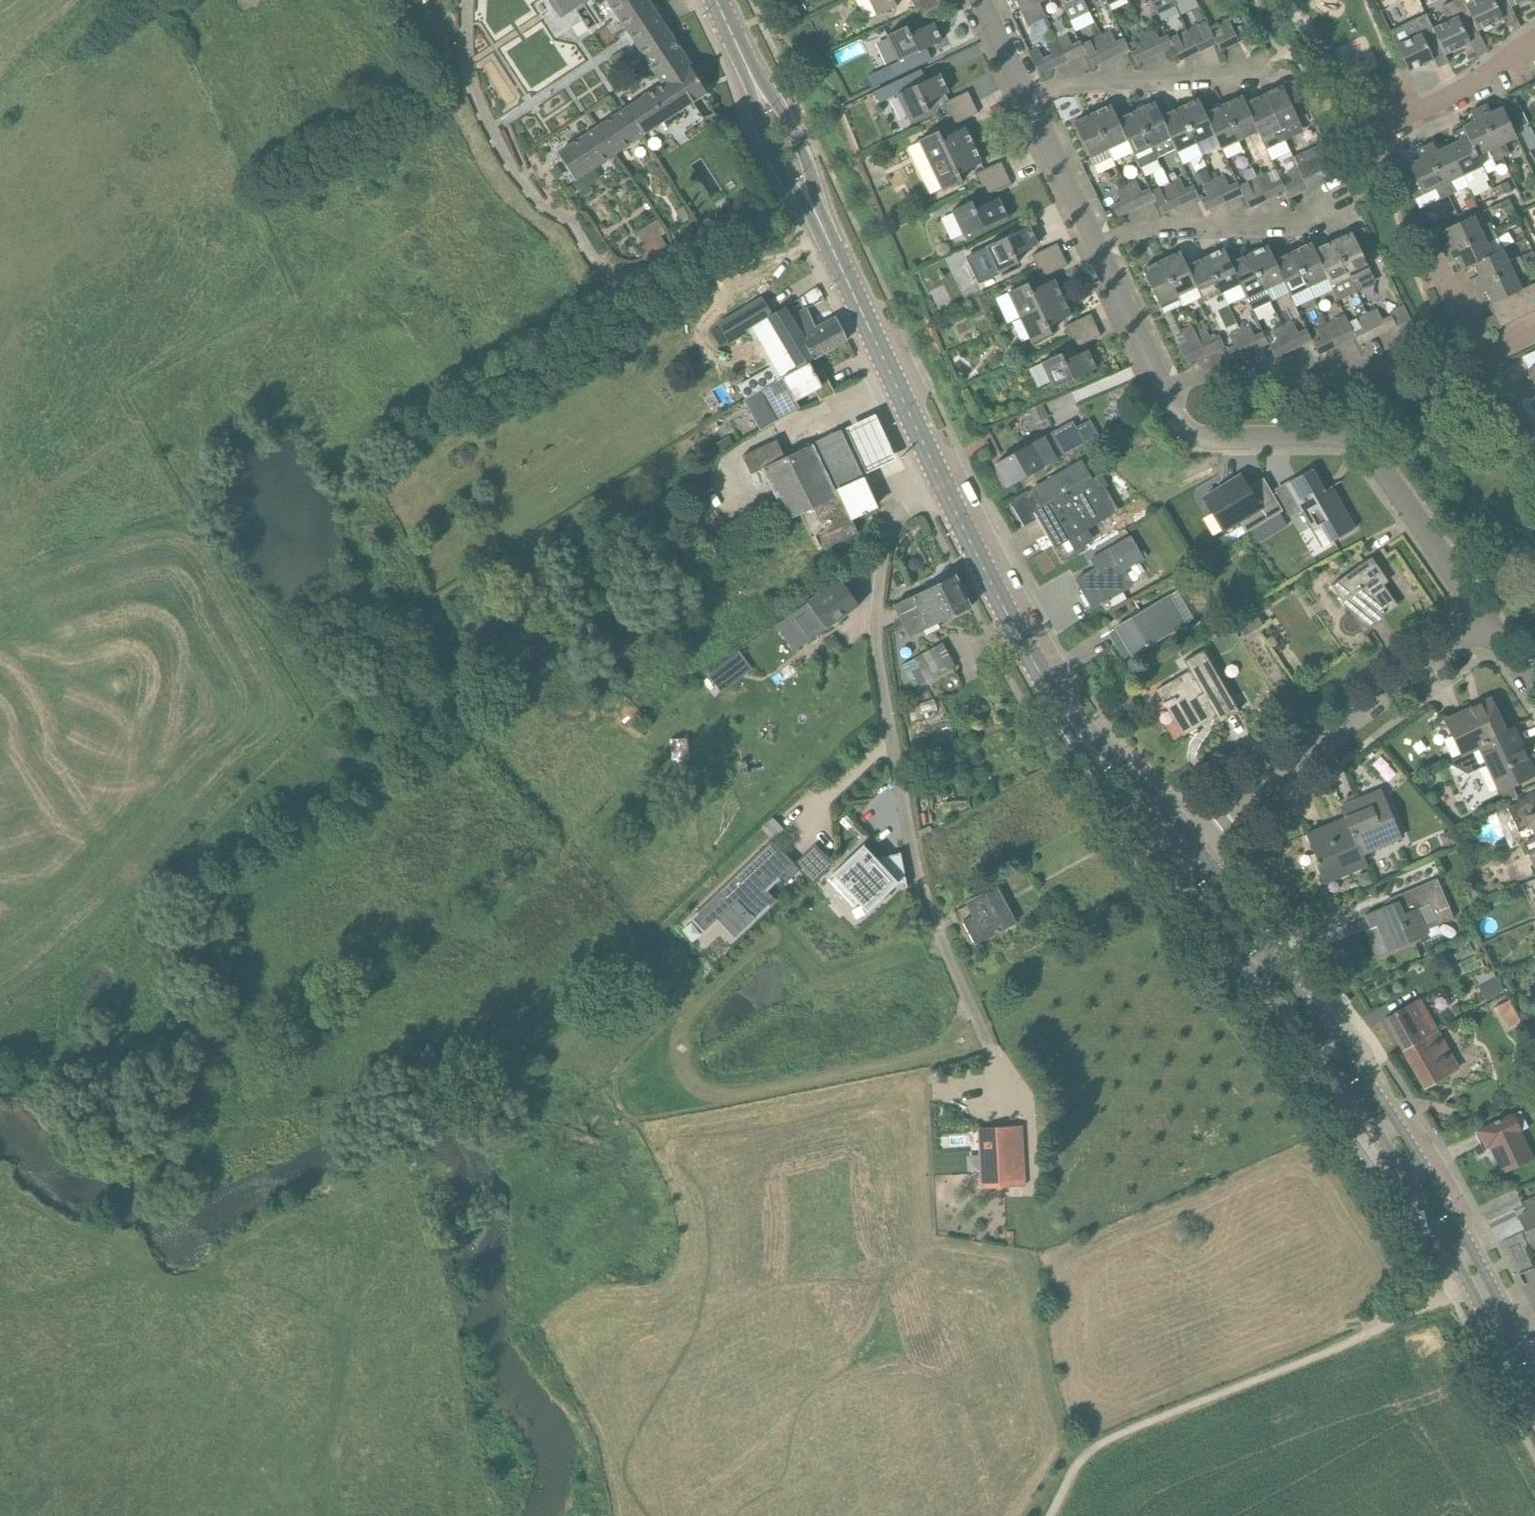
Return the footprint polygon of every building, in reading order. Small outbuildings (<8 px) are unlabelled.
[(560,19),(588,0),(547,0),(560,19)] [(647,0),(608,0),(627,28),(654,11),(647,0)] [(878,15),(897,6),(895,0),(870,0),(878,15)] [(936,0),(911,0),(916,10),(936,0)] [(946,9),(942,0),(936,0),(916,10),(921,21),(946,9)] [(1040,2),(1039,0),(1015,0),(1027,24),(1046,15),(1040,2)] [(1071,19),(1088,11),(1083,0),(1061,0),(1071,19)] [(1158,14),(1176,6),(1173,0),(1152,0),(1158,14)] [(1466,5),(1464,0),(1455,0),(1442,6),(1449,21),(1433,29),(1432,29),(1437,42),(1443,55),(1470,43),(1464,29),(1475,24),(1466,5)] [(1466,5),(1475,24),(1478,30),(1503,18),(1497,5),(1508,0),(1507,0),(1475,0),(1466,5)] [(663,25),(654,11),(627,28),(636,42),(663,25)] [(1432,29),(1433,29),(1426,14),(1406,24),(1389,31),(1409,72),(1434,60),(1428,46),(1437,42),(1432,29)] [(1215,40),(1217,44),(1220,51),(1239,42),(1229,20),(1218,25),(1223,36),(1215,40)] [(1215,40),(1212,32),(1206,21),(1198,25),(1198,26),(1188,31),(1198,52),(1217,44),(1215,40)] [(907,26),(887,35),(899,61),(941,41),(933,23),(910,34),(907,26)] [(690,67),(663,25),(636,42),(664,84),(690,67)] [(1170,38),(1168,35),(1159,40),(1154,29),(1144,34),(1154,55),(1173,46),(1170,38)] [(1180,61),(1198,52),(1188,31),(1177,36),(1177,35),(1170,38),(1173,46),(1180,61)] [(1130,49),(1125,38),(1116,43),(1111,32),(1102,36),(1112,58),(1130,49)] [(1067,34),(1065,35),(1057,40),(1068,61),(1086,52),(1082,44),(1081,41),(1072,45),(1067,34)] [(1136,64),(1154,55),(1144,34),(1134,39),(1139,49),(1131,53),(1136,64)] [(1093,67),(1112,58),(1102,36),(1090,42),(1090,40),(1082,44),(1086,52),(1093,67)] [(1048,70),(1068,61),(1057,40),(1047,44),(1052,55),(1043,59),(1048,70)] [(707,92),(690,67),(664,84),(628,108),(644,133),(707,92)] [(897,94),(910,120),(929,111),(926,104),(948,93),(939,74),(897,94)] [(1263,95),(1280,130),(1299,121),(1283,86),(1263,95)] [(948,114),(973,102),(968,91),(943,103),(948,114)] [(1279,130),(1280,130),(1263,95),(1246,104),(1259,132),(1267,149),(1284,141),(1279,130)] [(1259,132),(1246,104),(1243,96),(1224,105),(1241,141),(1259,132)] [(1221,146),(1206,114),(1199,99),(1180,108),(1202,155),(1221,146)] [(953,125),(978,113),(973,102),(948,114),(953,125)] [(1171,138),(1162,117),(1155,102),(1137,110),(1153,147),(1171,138)] [(1504,143),(1516,137),(1503,108),(1491,113),(1487,104),(1479,108),(1502,157),(1510,154),(1504,143)] [(1133,152),(1118,120),(1111,105),(1092,114),(1109,149),(1108,149),(1112,157),(1113,161),(1133,152)] [(1223,150),(1241,141),(1224,105),(1206,114),(1221,146),(1223,150)] [(598,128),(614,153),(644,133),(628,108),(598,128)] [(1184,164),(1202,155),(1180,108),(1162,117),(1171,138),(1184,164)] [(1494,161),(1502,157),(1479,108),(1470,112),(1474,121),(1463,126),(1463,128),(1477,156),(1488,150),(1494,161)] [(1159,159),(1153,147),(1137,110),(1118,120),(1133,152),(1141,167),(1158,159),(1159,159)] [(1108,149),(1109,149),(1092,114),(1073,123),(1093,165),(1112,157),(1108,149)] [(1521,132),(1525,139),(1534,135),(1530,127),(1521,132)] [(559,153),(575,178),(614,153),(598,128),(559,153)] [(919,140),(943,191),(962,181),(959,174),(981,163),(965,128),(942,138),(939,131),(919,140)] [(1489,179),(1477,156),(1463,128),(1456,132),(1460,141),(1449,146),(1463,175),(1469,189),(1489,179)] [(1297,168),(1317,159),(1322,169),(1335,163),(1325,142),(1312,148),(1293,158),(1297,168)] [(1463,175),(1449,146),(1437,151),(1433,143),(1425,146),(1448,195),(1456,192),(1451,181),(1463,175)] [(1440,199),(1448,195),(1425,146),(1417,150),(1421,159),(1409,165),(1423,194),(1435,188),(1440,199)] [(1322,169),(1317,159),(1297,168),(1307,190),(1327,180),(1322,169)] [(612,164),(619,173),(623,170),(616,161),(612,164)] [(981,184),(1006,173),(1001,162),(976,173),(981,184)] [(1340,174),(1335,163),(1322,169),(1327,180),(1328,180),(1327,178),(1338,173),(1339,174),(1340,174)] [(1252,168),(1242,172),(1247,182),(1257,177),(1252,168)] [(1290,198),(1307,190),(1297,168),(1288,173),(1292,183),(1285,187),(1286,191),(1290,198)] [(1211,180),(1207,169),(1193,176),(1198,186),(1211,180)] [(1286,191),(1285,187),(1282,180),(1280,181),(1274,184),(1269,172),(1268,171),(1257,176),(1258,177),(1269,199),(1286,191)] [(986,196),(1011,184),(1006,173),(981,184),(986,196)] [(1239,185),(1238,183),(1230,186),(1225,175),(1224,176),(1215,180),(1214,181),(1224,202),(1243,194),(1239,185)] [(1250,208),(1254,206),(1269,199),(1258,177),(1257,177),(1247,182),(1239,185),(1243,194),(1245,197),(1250,208)] [(1199,197),(1194,185),(1186,189),(1181,179),(1171,184),(1181,205),(1199,197)] [(1152,191),(1151,189),(1142,193),(1137,181),(1126,186),(1137,208),(1156,200),(1152,191)] [(1206,211),(1224,202),(1214,181),(1204,186),(1209,196),(1201,200),(1206,211)] [(1493,189),(1497,196),(1511,189),(1508,182),(1493,189)] [(1162,214),(1181,205),(1171,184),(1160,189),(1159,188),(1152,191),(1156,200),(1162,214)] [(1118,217),(1137,208),(1126,186),(1117,191),(1122,202),(1113,206),(1114,208),(1118,217)] [(1477,207),(1472,197),(1464,201),(1468,211),(1477,207)] [(952,210),(964,236),(1006,216),(998,198),(975,208),(972,201),(952,210)] [(1499,204),(1504,214),(1512,210),(1507,200),(1499,204)] [(688,216),(684,208),(676,213),(681,221),(688,216)] [(1118,217),(1114,208),(1105,212),(1110,221),(1118,217)] [(1445,253),(1494,230),(1491,222),(1479,228),(1473,216),(1444,229),(1450,241),(1441,245),(1445,253)] [(1510,225),(1512,231),(1519,228),(1517,222),(1510,225)] [(987,246),(999,272),(1019,263),(1015,255),(1038,245),(1029,226),(987,246)] [(1492,255),(1492,254),(1487,243),(1498,238),(1494,230),(1445,253),(1449,262),(1457,258),(1463,270),(1473,265),(1473,264),(1492,255)] [(1375,281),(1368,266),(1352,233),(1333,242),(1356,290),(1375,281)] [(660,237),(639,250),(646,263),(668,250),(660,237)] [(1338,299),(1356,290),(1333,242),(1315,250),(1338,299)] [(1037,266),(1063,254),(1057,243),(1032,255),(1037,266)] [(1338,299),(1315,250),(1312,243),(1293,252),(1310,286),(1327,277),(1337,299),(1338,299)] [(1284,280),(1275,260),(1268,246),(1249,255),(1271,302),(1271,301),(1266,289),(1284,280)] [(1253,310),(1231,263),(1224,249),(1206,258),(1222,292),(1228,305),(1246,296),(1252,310),(1253,310)] [(1474,287),(1523,264),(1520,257),(1509,262),(1503,249),(1492,254),(1492,255),(1473,264),(1473,265),(1478,275),(1470,279),(1474,287)] [(1523,264),(1534,258),(1534,256),(1533,251),(1520,257),(1523,264)] [(1196,285),(1187,266),(1181,252),(1161,261),(1177,295),(1196,285)] [(1291,295),(1310,286),(1293,252),(1275,260),(1284,280),(1291,295)] [(1042,277),(1068,265),(1063,254),(1037,266),(1042,277)] [(1253,310),(1271,302),(1249,255),(1231,263),(1253,310)] [(1204,301),(1222,292),(1206,258),(1187,266),(1196,285),(1204,301)] [(1182,305),(1177,295),(1161,261),(1143,270),(1163,313),(1182,305)] [(1511,294),(1522,289),(1516,277),(1527,272),(1523,264),(1474,287),(1478,296),(1486,292),(1491,303),(1500,299),(1511,294)] [(1020,317),(1062,298),(1054,280),(1032,290),(1028,283),(1009,292),(1020,317)] [(1534,311),(1534,289),(1532,284),(1522,289),(1533,312),(1534,311)] [(1522,317),(1533,312),(1522,289),(1511,294),(1522,317)] [(1511,322),(1522,317),(1511,294),(1500,299),(1511,322)] [(1020,317),(1032,343),(1052,333),(1048,326),(1071,315),(1062,298),(1020,317)] [(1500,328),(1511,322),(1500,299),(1491,303),(1492,303),(1489,305),(1494,315),(1500,328)] [(730,338),(769,317),(789,351),(791,350),(794,356),(738,387),(745,399),(793,373),(801,368),(799,366),(814,358),(790,317),(789,317),(784,307),(773,314),(765,300),(722,324),(730,338)] [(814,358),(847,340),(837,319),(817,329),(807,309),(790,317),(814,358)] [(1397,327),(1392,316),(1383,320),(1377,309),(1367,314),(1378,336),(1397,327)] [(1397,327),(1409,321),(1404,310),(1392,316),(1397,327)] [(1071,337),(1096,325),(1091,314),(1065,326),(1071,337)] [(1360,344),(1378,336),(1367,314),(1357,318),(1362,330),(1354,333),(1360,344)] [(1360,344),(1354,333),(1345,315),(1328,323),(1338,346),(1346,342),(1349,349),(1360,344)] [(1486,334),(1500,328),(1494,315),(1480,322),(1486,334)] [(1312,340),(1307,329),(1298,333),(1293,322),(1283,327),(1293,349),(1312,340)] [(1319,355),(1338,346),(1328,323),(1317,329),(1322,340),(1314,344),(1319,355)] [(1076,348),(1101,336),(1096,325),(1071,337),(1076,348)] [(1187,364),(1205,355),(1191,325),(1181,330),(1187,342),(1179,346),(1187,364)] [(1206,328),(1196,333),(1192,325),(1191,325),(1205,355),(1225,346),(1220,335),(1211,339),(1206,328)] [(1269,343),(1263,332),(1255,336),(1250,325),(1240,330),(1250,352),(1269,343)] [(1275,358),(1293,349),(1283,327),(1273,332),(1278,343),(1270,347),(1275,358)] [(1231,361),(1250,352),(1240,330),(1229,335),(1234,346),(1226,350),(1231,361)] [(1042,362),(1054,388),(1096,369),(1087,350),(1065,361),(1061,353),(1042,362)] [(793,373),(745,399),(744,400),(761,431),(776,422),(799,409),(795,401),(797,400),(796,400),(814,390),(821,402),(836,394),(823,370),(816,374),(810,363),(801,368),(793,373)] [(1035,407),(1042,421),(1048,419),(1042,404),(1035,407)] [(896,456),(874,412),(859,419),(843,426),(865,471),(881,464),(896,456)] [(1057,459),(1100,437),(1090,420),(1076,427),(1073,421),(995,463),(1009,487),(1057,459)] [(1112,437),(1119,452),(1131,443),(1125,430),(1112,437)] [(824,530),(819,533),(826,547),(858,533),(852,519),(862,514),(862,515),(867,513),(867,512),(875,508),(862,479),(861,479),(839,432),(805,448),(785,457),(777,440),(742,456),(750,474),(762,469),(787,521),(814,508),(824,530)] [(734,445),(729,436),(714,444),(719,453),(734,445)] [(1100,476),(1092,480),(1082,461),(1033,490),(1010,503),(1024,527),(1041,518),(1047,528),(1107,495),(1103,488),(1106,486),(1100,476)] [(1321,528),(1330,543),(1356,528),(1332,486),(1325,490),(1313,468),(1285,484),(1284,483),(1274,489),(1291,517),(1301,512),(1313,532),(1321,528)] [(1247,532),(1268,520),(1283,511),(1264,478),(1248,487),(1241,475),(1203,498),(1223,531),(1240,521),(1247,532)] [(647,497),(642,490),(633,495),(638,502),(647,497)] [(1047,528),(1057,546),(1069,539),(1075,550),(1091,540),(1085,529),(1117,511),(1107,495),(1047,528)] [(1271,535),(1264,522),(1247,532),(1255,545),(1271,535)] [(1110,601),(1109,599),(1132,586),(1124,571),(1143,560),(1130,538),(1091,560),(1092,561),(1093,561),(1097,568),(1076,580),(1083,592),(1079,594),(1086,607),(1090,604),(1093,609),(1101,604),(1102,606),(1110,601)] [(1348,596),(1368,624),(1395,605),(1375,577),(1382,572),(1372,557),(1331,585),(1342,601),(1348,596)] [(1138,564),(1130,569),(1136,578),(1144,573),(1138,564)] [(946,602),(964,593),(955,575),(894,605),(903,622),(921,613),(920,611),(945,600),(946,602)] [(792,614),(811,640),(859,605),(840,579),(792,614)] [(921,613),(903,622),(910,637),(971,608),(964,593),(946,602),(945,600),(920,611),(921,613)] [(1133,655),(1185,624),(1169,596),(1116,628),(1133,655)] [(567,607),(564,597),(551,602),(554,611),(567,607)] [(1257,604),(1239,617),(1249,632),(1265,621),(1260,614),(1262,612),(1257,604)] [(1213,631),(1223,649),(1227,647),(1236,641),(1226,624),(1217,629),(1213,631)] [(737,653),(752,673),(785,649),(782,645),(771,629),(737,653)] [(823,642),(830,650),(838,644),(832,636),(823,642)] [(912,688),(924,682),(955,665),(943,643),(902,665),(912,688)] [(1189,670),(1164,686),(1172,699),(1164,704),(1166,709),(1170,707),(1185,733),(1203,723),(1202,720),(1214,713),(1217,717),(1236,706),(1204,650),(1184,661),(1189,670)] [(1506,734),(1506,733),(1490,699),(1447,720),(1463,755),(1480,747),(1506,734)] [(1518,796),(1513,784),(1534,774),(1513,729),(1506,733),(1506,734),(1480,747),(1463,755),(1447,762),(1468,774),(1488,764),(1500,790),(1505,802),(1518,796)] [(1362,855),(1363,854),(1401,838),(1380,790),(1341,807),(1345,818),(1362,855)] [(1507,808),(1519,832),(1532,826),(1534,832),(1534,795),(1507,808)] [(1367,865),(1363,854),(1362,855),(1345,818),(1307,834),(1318,860),(1316,861),(1325,883),(1367,865)] [(1455,841),(1450,830),(1438,835),(1443,846),(1455,841)] [(910,868),(905,845),(890,848),(886,853),(868,834),(833,867),(847,882),(851,877),(863,889),(858,893),(867,903),(902,869),(910,868)] [(762,841),(678,918),(693,934),(719,910),(742,934),(771,907),(762,898),(774,886),(779,891),(794,877),(805,889),(812,882),(796,865),(789,872),(789,871),(785,867),(782,870),(774,862),(778,858),(762,841)] [(795,864),(796,865),(812,882),(813,883),(833,864),(815,845),(795,864)] [(1373,883),(1368,871),(1356,876),(1361,888),(1373,883)] [(1389,951),(1427,935),(1416,910),(1430,904),(1437,921),(1452,915),(1437,878),(1390,898),(1392,903),(1365,915),(1371,928),(1381,924),(1386,933),(1382,935),(1389,951)] [(963,921),(975,944),(1015,922),(1008,908),(1006,909),(995,888),(966,903),(973,916),(963,921)] [(1496,976),(1478,986),(1486,1001),(1487,1001),(1502,993),(1504,992),(1496,977),(1496,976)] [(1403,1050),(1437,1032),(1419,999),(1385,1018),(1403,1050)] [(1509,1000),(1494,1008),(1509,1028),(1520,1022),(1509,1000)] [(1528,1020),(1531,1013),(1528,1007),(1517,1013),(1522,1023),(1528,1020)] [(1425,1088),(1458,1070),(1437,1032),(1403,1050),(1425,1088)] [(1533,1158),(1520,1131),(1529,1127),(1521,1111),(1475,1133),(1483,1149),(1490,1146),(1502,1172),(1533,1158)] [(1023,1184),(1021,1148),(1020,1128),(984,1130),(984,1131),(965,1132),(966,1142),(968,1142),(969,1174),(973,1174),(973,1177),(987,1176),(988,1187),(1023,1184)] [(1534,1245),(1534,1199),(1526,1203),(1529,1211),(1519,1216),(1532,1246),(1534,1245)]
